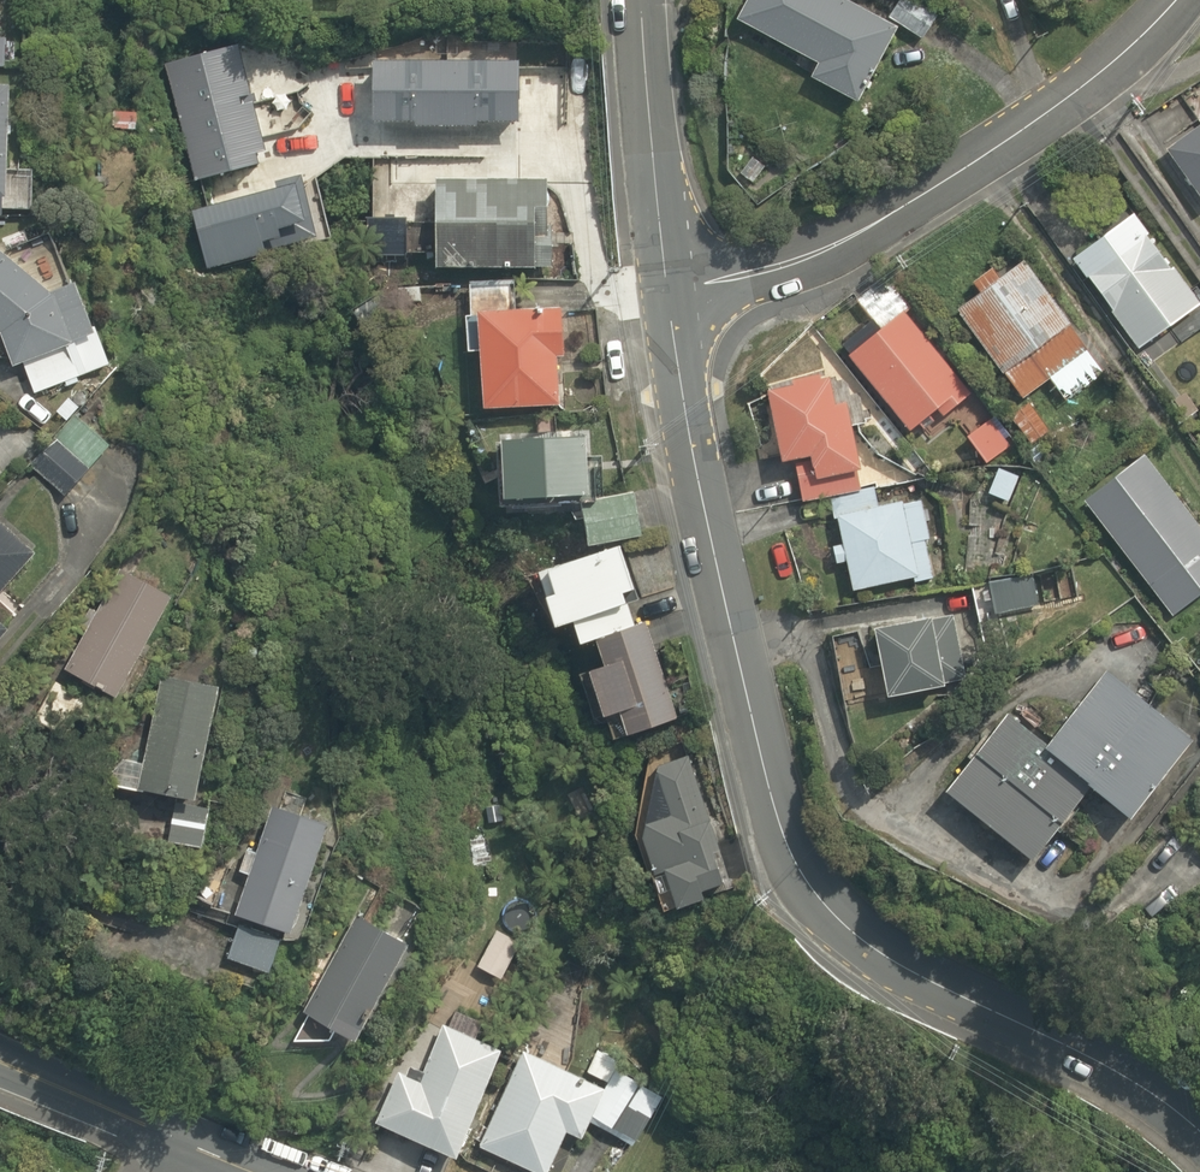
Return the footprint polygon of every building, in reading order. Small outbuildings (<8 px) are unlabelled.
[(12,67),(8,0),(0,0),(0,67),(12,67)] [(727,16),(803,56),(793,76),(846,104),(888,23),(844,0),(735,0),(727,16)] [(911,0),(902,0),(890,24),(921,41),(936,13),(911,0)] [(0,86),(0,218),(11,218),(21,87),(0,86)] [(1159,146),(1197,206),(1199,203),(1199,120),(1159,146)] [(441,186),(442,221),(395,224),(397,263),(443,262),(443,274),(556,272),(554,184),(441,186)] [(1193,300),(1121,210),(1059,260),(1131,350),(1193,300)] [(12,336),(24,374),(34,370),(44,400),(128,373),(102,294),(75,303),(0,244),(0,327),(12,336)] [(949,307),(1017,398),(1043,378),(1060,401),(1099,373),(1014,259),(949,307)] [(521,291),(477,294),(482,360),(502,358),(507,420),(580,414),(572,315),(523,319),(521,291)] [(836,362),(897,434),(925,410),(933,419),(964,393),(895,312),(836,362)] [(820,404),(817,378),(758,383),(765,461),(791,459),(793,476),(850,471),(844,402),(820,404)] [(1005,443),(976,409),(951,430),(980,464),(1005,443)] [(122,453),(83,418),(36,470),(75,505),(122,453)] [(604,495),(599,431),(511,438),(517,513),(586,507),(589,546),(645,542),(641,492),(604,495)] [(1130,448),(1066,503),(1165,619),(1199,589),(1199,529),(1130,448)] [(935,574),(924,495),(875,502),(873,488),(824,495),(837,588),(935,574)] [(48,561),(4,521),(0,525),(0,614),(48,561)] [(605,631),(648,615),(650,612),(661,608),(639,549),(599,564),(592,547),(538,567),(557,619),(574,613),(583,637),(593,633),(599,649),(605,631)] [(184,601),(127,569),(73,666),(130,698),(184,601)] [(1034,601),(1026,570),(977,583),(985,614),(1034,601)] [(612,653),(595,660),(618,721),(635,715),(642,735),(685,719),(648,615),(605,631),(612,653)] [(917,621),(916,615),(856,626),(869,693),(962,676),(951,615),(917,621)] [(1081,789),(1116,817),(1181,738),(1094,667),(1029,747),(1081,789)] [(240,694),(174,683),(156,793),(222,804),(240,694)] [(1081,789),(1029,747),(990,715),(925,795),(1016,869),(1081,789)] [(681,747),(638,766),(663,821),(646,829),(681,907),(739,881),(681,747)] [(1187,775),(1199,786),(1199,759),(1187,775)] [(273,850),(254,845),(246,876),(264,881),(240,971),(310,991),(354,831),(283,812),(273,850)] [(224,828),(182,820),(177,847),(220,854),(224,828)] [(1191,849),(1199,856),(1199,839),(1191,849)] [(519,935),(483,919),(465,960),(501,976),(519,935)] [(435,953),(367,924),(325,1024),(393,1053),(435,953)] [(524,1054),(447,1027),(428,1080),(408,1072),(387,1132),(484,1166),(489,1152),(524,1054)] [(545,1171),(565,1171),(577,1137),(595,1143),(615,1086),(524,1054),(489,1152),(545,1171)]
